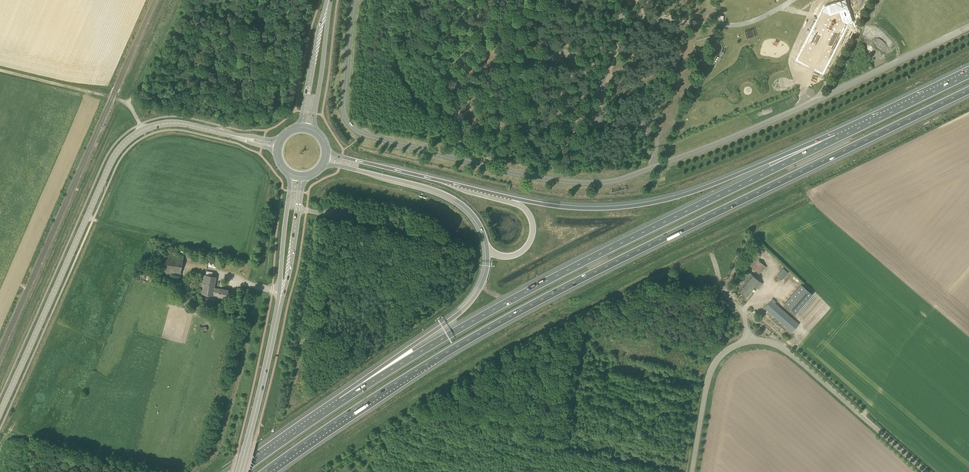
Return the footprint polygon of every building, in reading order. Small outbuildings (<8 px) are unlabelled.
[(768,78),(793,88),(823,20),(827,19),(822,1),(823,0),(800,0),(798,0),(768,78)] [(163,273),(180,276),(184,256),(167,253),(163,273)] [(755,257),(749,265),(760,274),(766,266),(755,257)] [(783,268),(777,275),(782,280),(789,273),(783,268)] [(746,297),(755,286),(758,288),(762,283),(750,272),(743,280),(746,283),(739,291),(746,297)] [(212,276),(206,275),(202,293),(213,295),(219,296),(227,298),(228,290),(220,288),(220,290),(214,289),(216,277),(212,276)] [(796,313),(813,294),(801,284),(784,303),(796,313)] [(764,308),(792,332),(799,324),(775,303),(776,302),(773,299),(764,308)]
